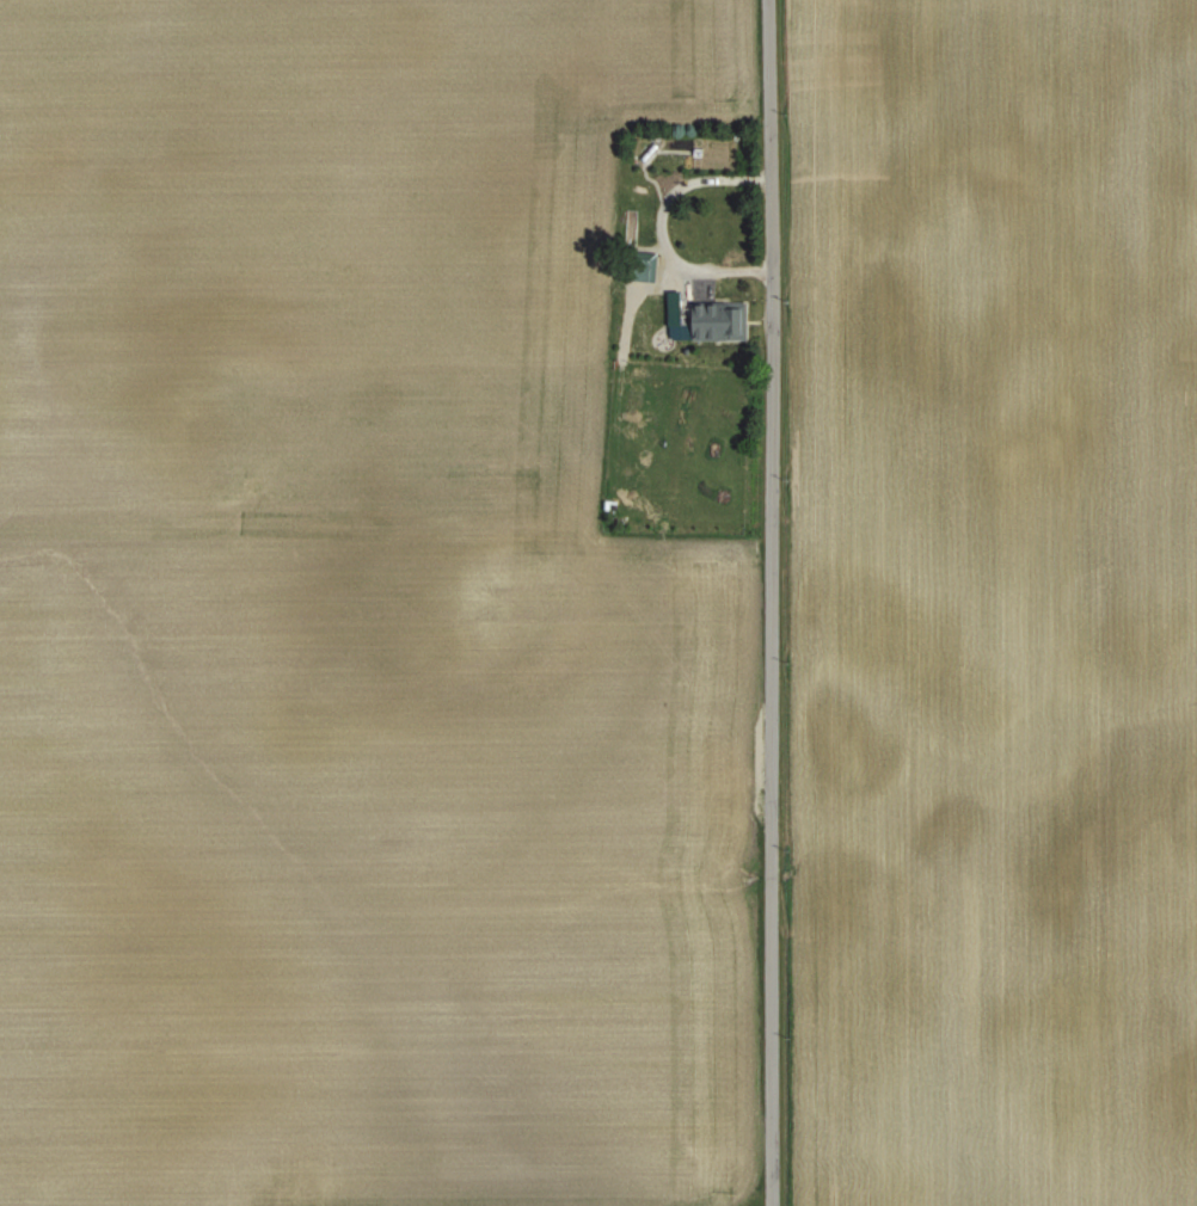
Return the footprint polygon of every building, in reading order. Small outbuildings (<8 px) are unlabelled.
[(666,324),(679,324),(679,291),(666,291),(666,324)] [(745,339),(745,302),(688,302),(688,339),(745,339)]
